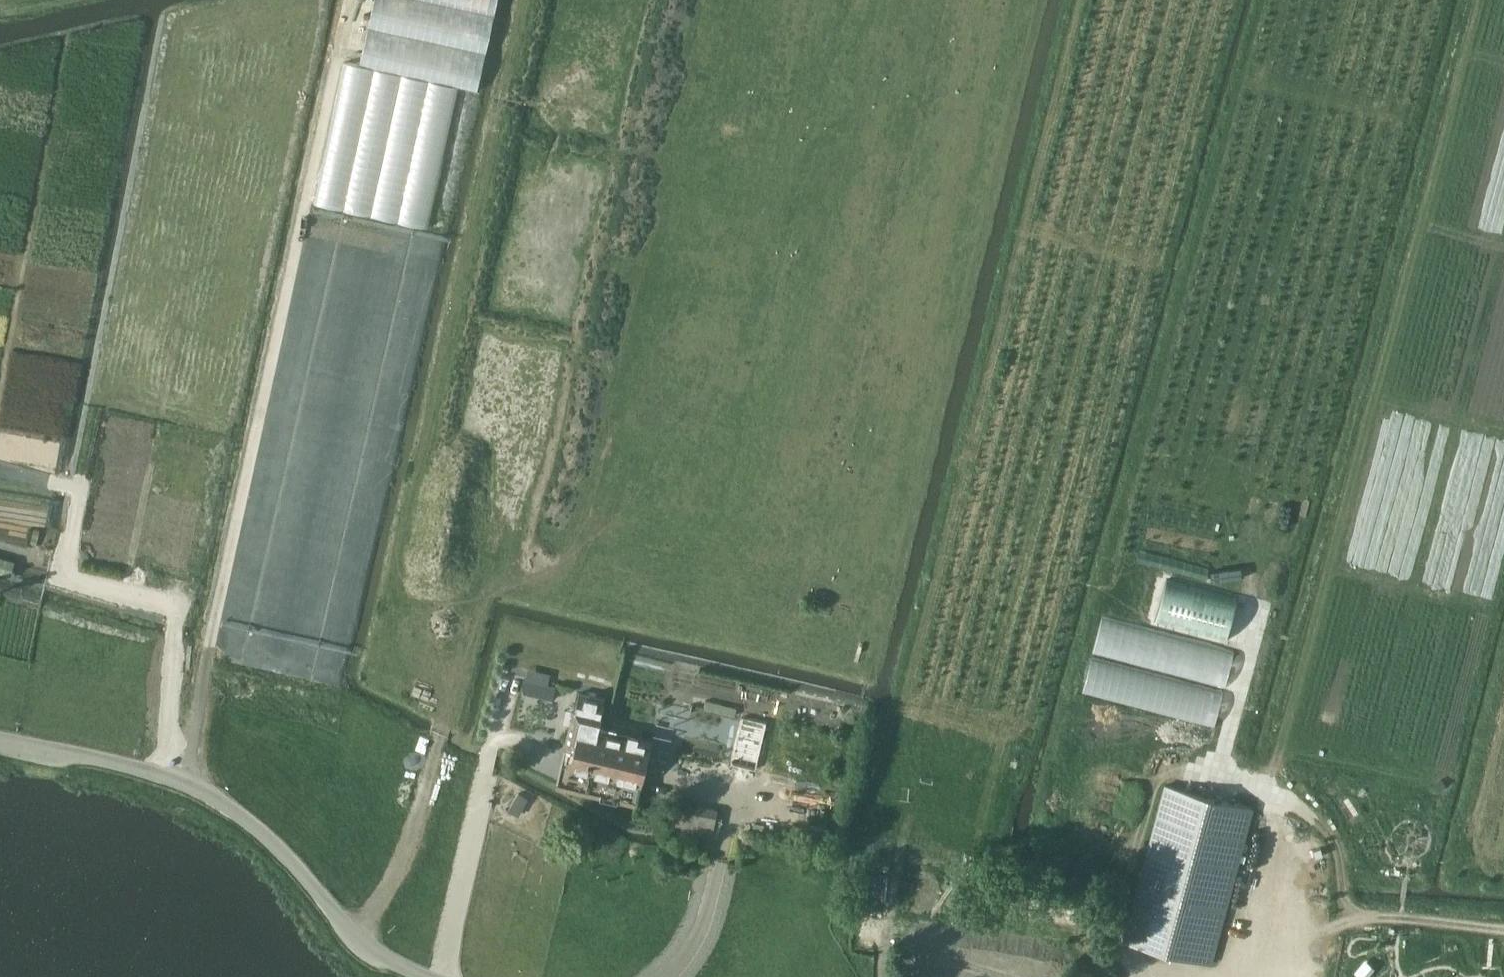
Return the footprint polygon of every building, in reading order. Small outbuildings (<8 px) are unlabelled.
[(479,90),(495,15),(422,0),(373,0),(359,65),(373,68),(402,74),(429,79),(459,86),(479,90)] [(498,0),(426,0),(495,15),(498,0)] [(345,62),(315,206),(343,212),(373,68),(359,65),(345,62)] [(373,68),(343,212),(372,218),(402,74),(373,68)] [(402,74),(372,218),(399,223),(429,79),(402,74)] [(429,229),(459,86),(429,79),(399,223),(429,229)] [(10,573),(14,561),(0,556),(0,570),(10,573)] [(1084,690),(1216,723),(1225,687),(1093,654),(1084,690)] [(529,674),(525,688),(554,697),(558,683),(529,674)] [(578,705),(560,780),(588,787),(601,729),(597,728),(600,715),(599,714),(602,699),(581,694),(579,705),(578,705)] [(601,729),(588,787),(640,799),(654,738),(602,726),(601,729)] [(1124,939),(1212,962),(1254,807),(1166,783),(1124,939)] [(517,788),(512,807),(523,811),(529,792),(517,788)] [(833,803),(794,795),(788,834),(827,840),(833,803)] [(666,827),(713,837),(718,815),(671,804),(666,827)]
